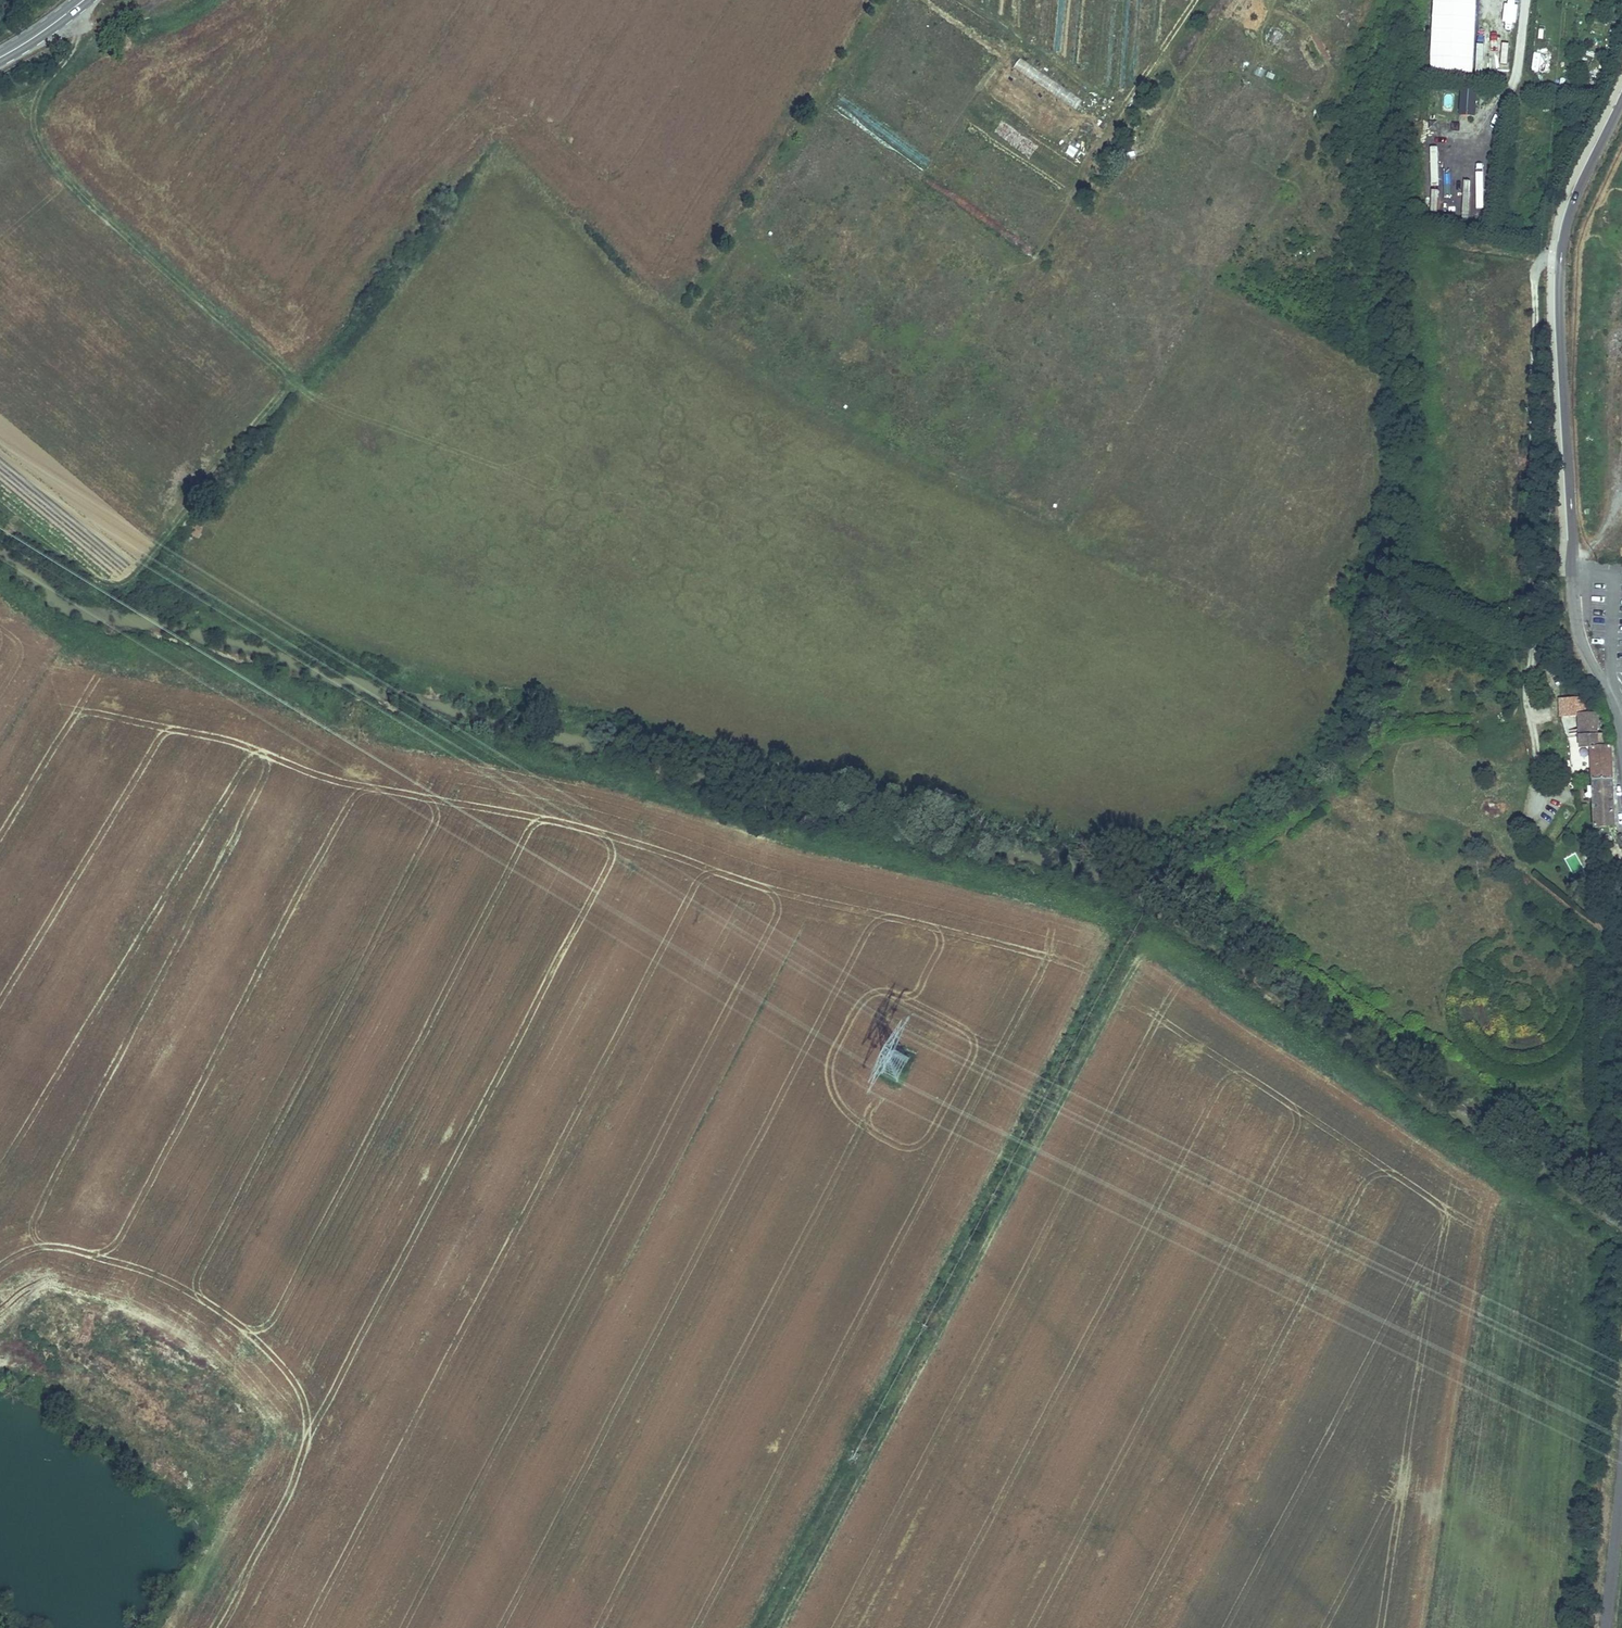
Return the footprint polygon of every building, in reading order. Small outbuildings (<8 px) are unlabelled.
[(1561,75),(1550,74),(1549,87),(1560,87),(1561,75)] [(1457,116),(1475,117),(1477,92),(1459,91),(1457,116)] [(1574,697),(1557,697),(1558,717),(1574,716),(1574,697)] [(1591,748),(1594,781),(1614,782),(1612,747),(1591,748)] [(1614,782),(1594,781),(1597,828),(1613,828),(1614,782)]
